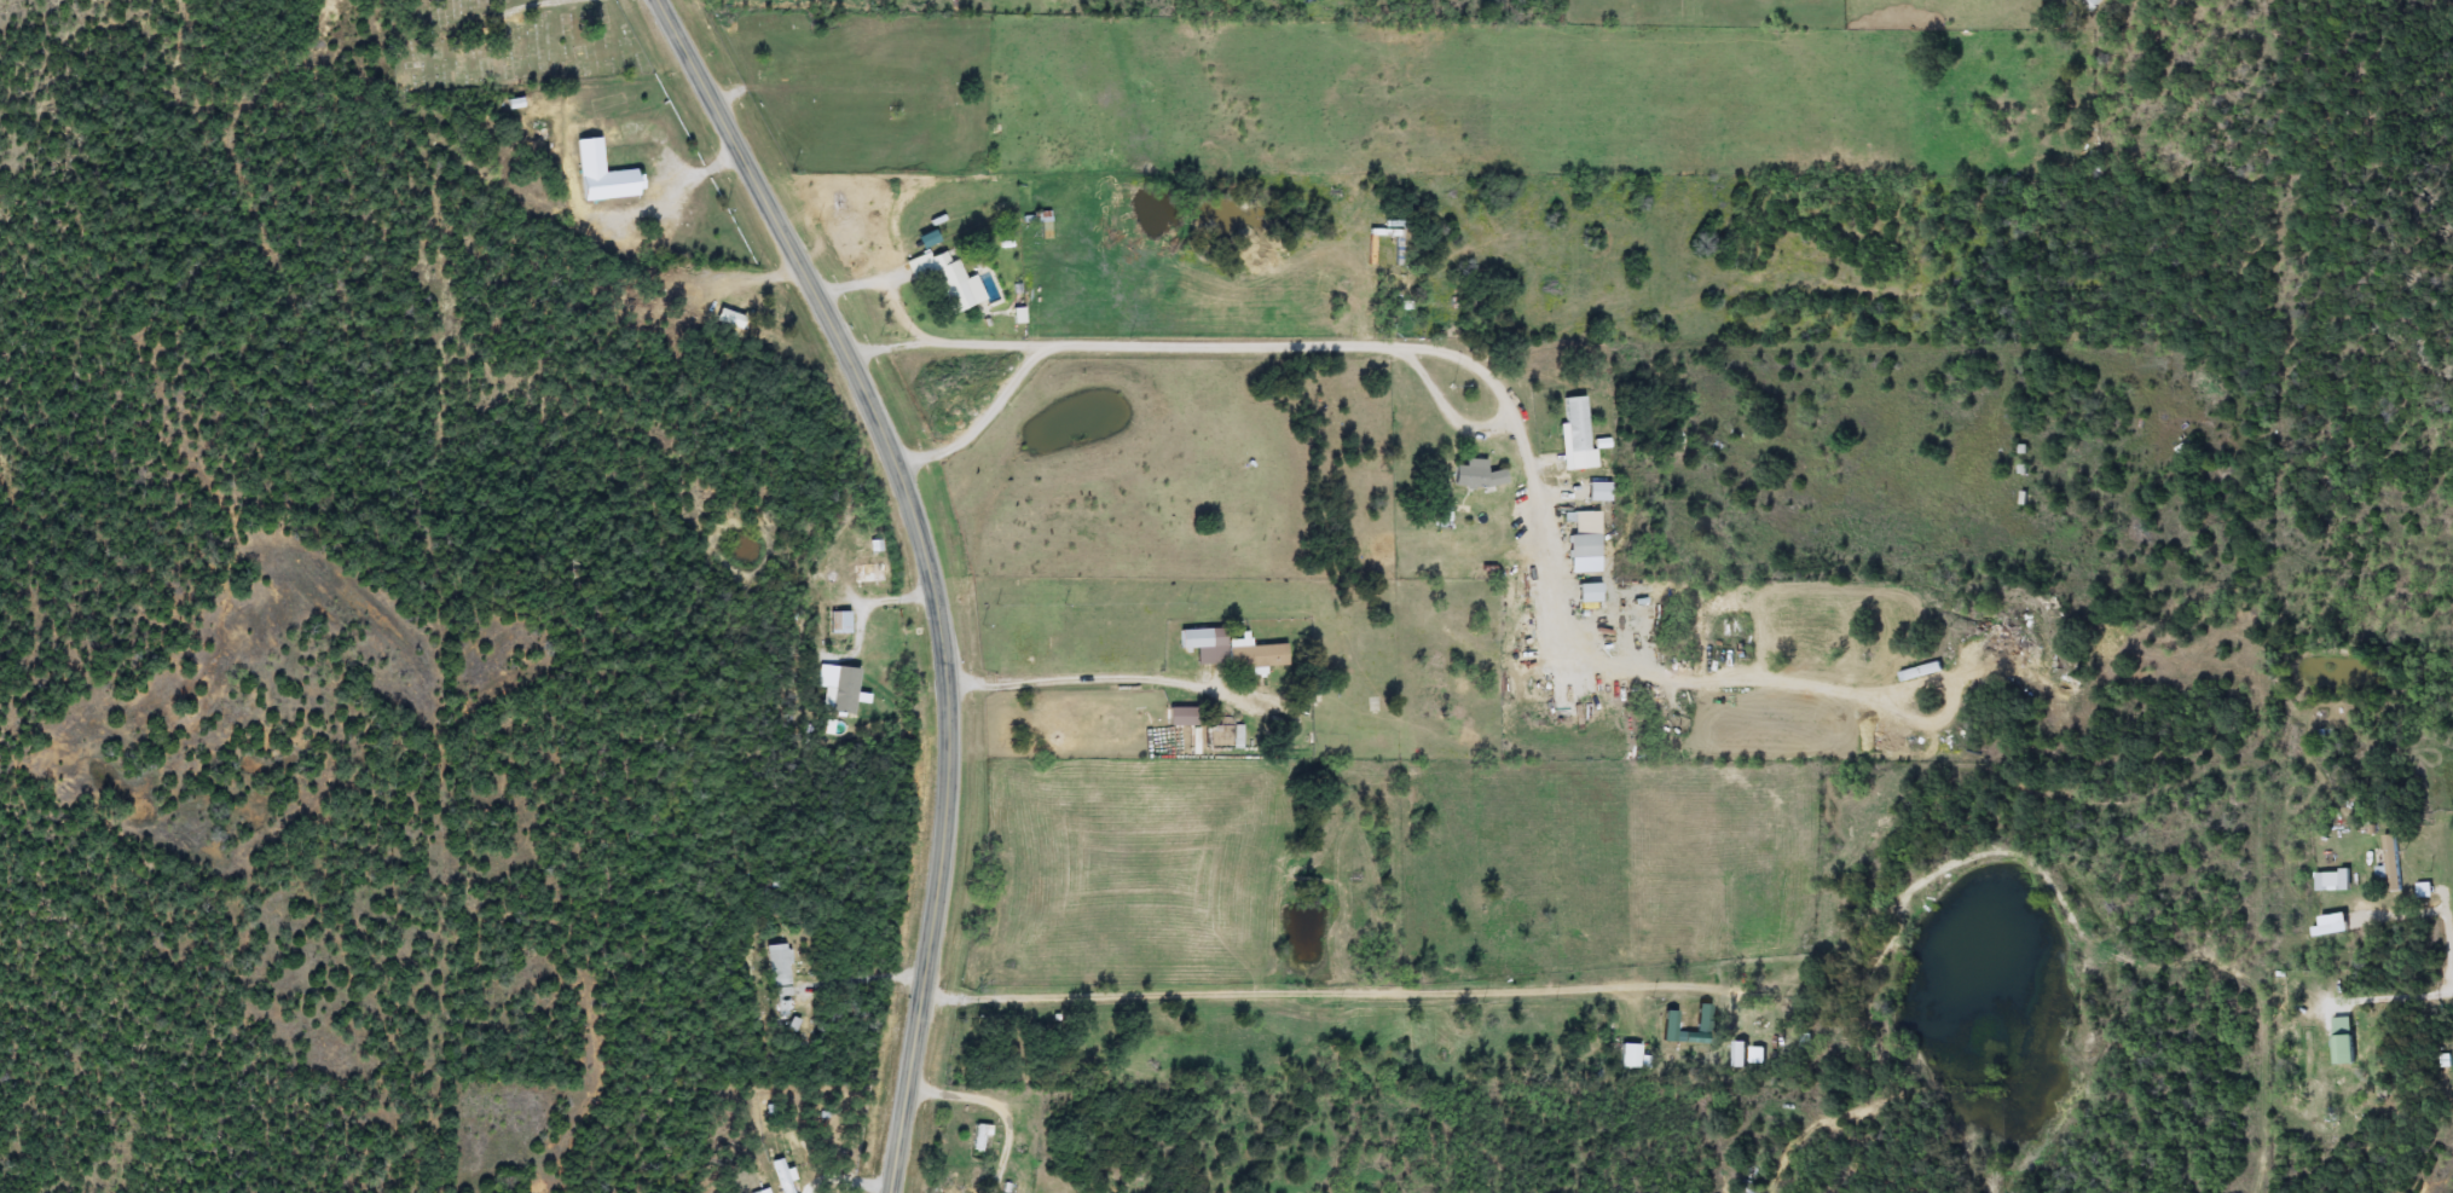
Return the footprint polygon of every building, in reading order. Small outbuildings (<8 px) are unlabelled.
[(578,140),(601,139),(604,173),(640,170),(642,196),(583,201),(578,140)] [(928,259),(947,251),(950,262),(958,259),(976,303),(950,314),(928,259)] [(752,325),(745,338),(700,314),(707,301),(752,325)] [(1563,469),(1561,424),(1566,424),(1564,398),(1589,396),(1592,468),(1563,469)] [(1454,465),(1466,465),(1466,459),(1487,459),(1487,470),(1506,470),(1506,486),(1456,487),(1454,465)] [(1610,502),(1589,502),(1589,482),(1610,482),(1610,502)] [(1601,557),(1570,557),(1570,522),(1564,522),(1564,512),(1601,511),(1601,557)] [(856,585),(854,566),(886,562),(889,581),(856,585)] [(1579,583),(1602,583),(1602,603),(1579,603),(1579,583)] [(851,633),(832,633),(832,612),(851,612),(851,633)] [(1213,629),(1213,650),(1181,650),(1181,629),(1213,629)] [(1288,644),(1288,667),(1228,668),(1228,639),(1249,639),(1250,645),(1288,644)] [(861,670),(856,714),(833,712),(838,667),(861,670)] [(2400,891),(2385,891),(2385,835),(2400,835),(2400,891)] [(2343,873),(2343,890),(2327,890),(2327,873),(2343,873)] [(771,988),(769,945),(789,944),(792,1015),(780,1015),(779,988),(771,988)] [(2356,1065),(2335,1065),(2333,1018),(2355,1017),(2356,1065)] [(973,1151),(977,1125),(987,1127),(984,1151),(973,1151)]
